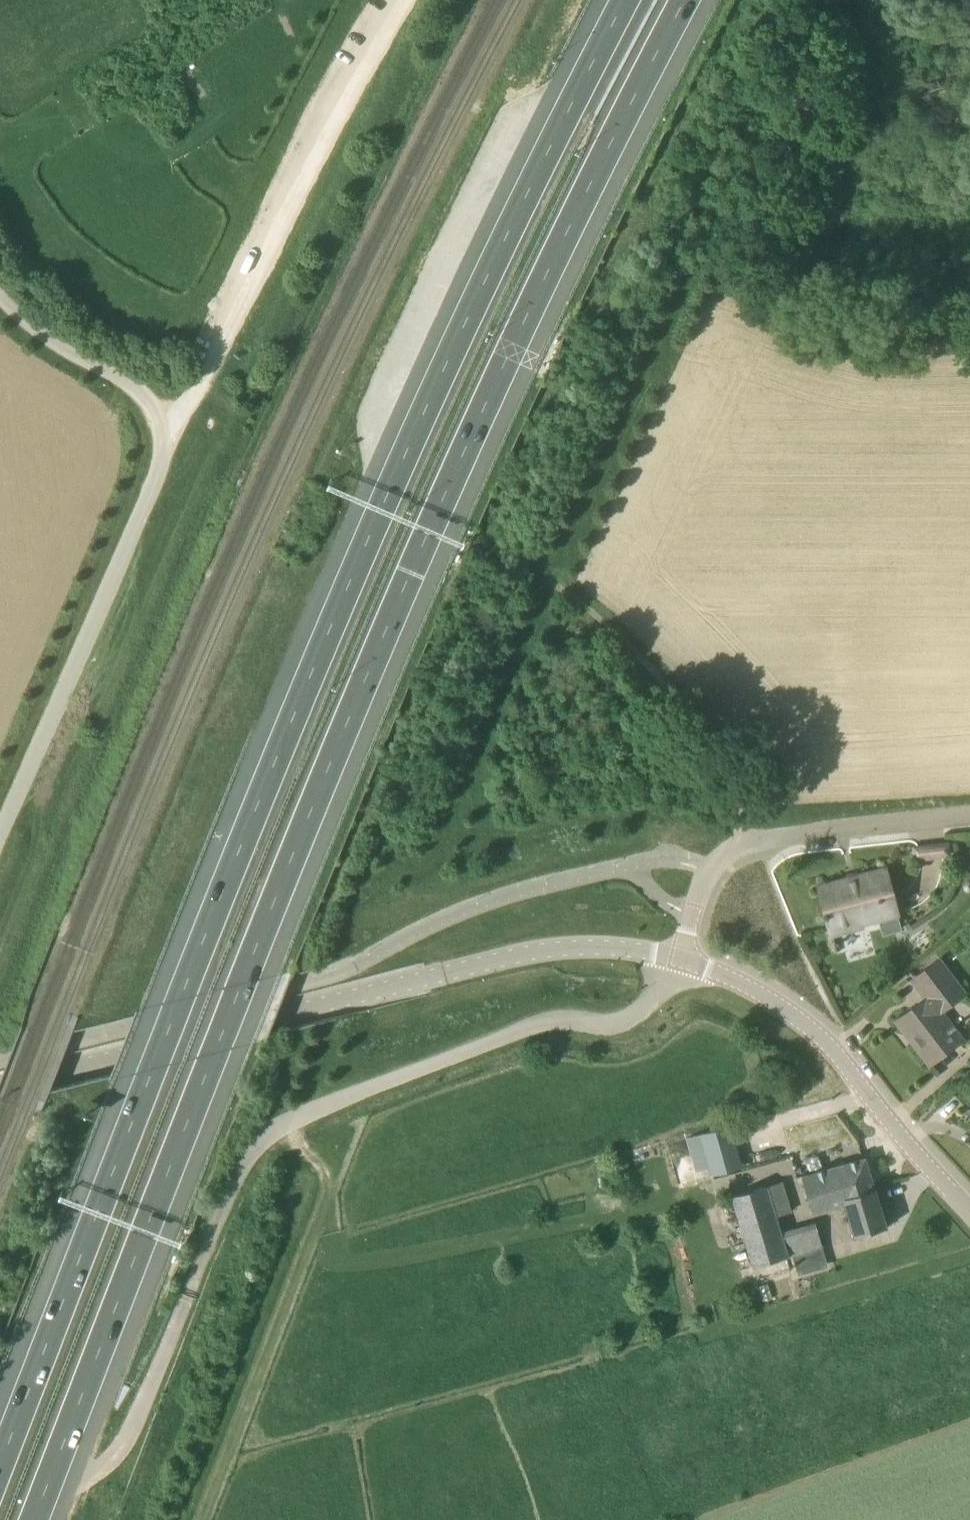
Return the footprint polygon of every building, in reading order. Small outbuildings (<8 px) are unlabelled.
[(919,857),(950,855),(949,843),(918,845),(919,857)] [(828,918),(830,926),(831,931),(897,915),(897,914),(898,913),(906,910),(901,894),(893,896),(886,870),(843,881),(845,889),(822,895),(826,914),(824,914),(825,919),(828,918)] [(965,994),(939,960),(913,980),(927,998),(897,1021),(930,1065),(963,1040),(942,1012),(965,994)] [(712,1175),(743,1167),(731,1125),(701,1134),(712,1175)] [(876,1188),(866,1157),(802,1176),(808,1196),(833,1189),(840,1187),(844,1198),(876,1188)] [(754,1267),(822,1247),(815,1223),(781,1233),(776,1216),(791,1212),(782,1182),(733,1197),(754,1267)] [(844,1198),(840,1187),(833,1189),(808,1196),(813,1214),(845,1204),(855,1237),(888,1227),(883,1213),(890,1211),(886,1200),(880,1202),(876,1189),(876,1188),(844,1198)]
